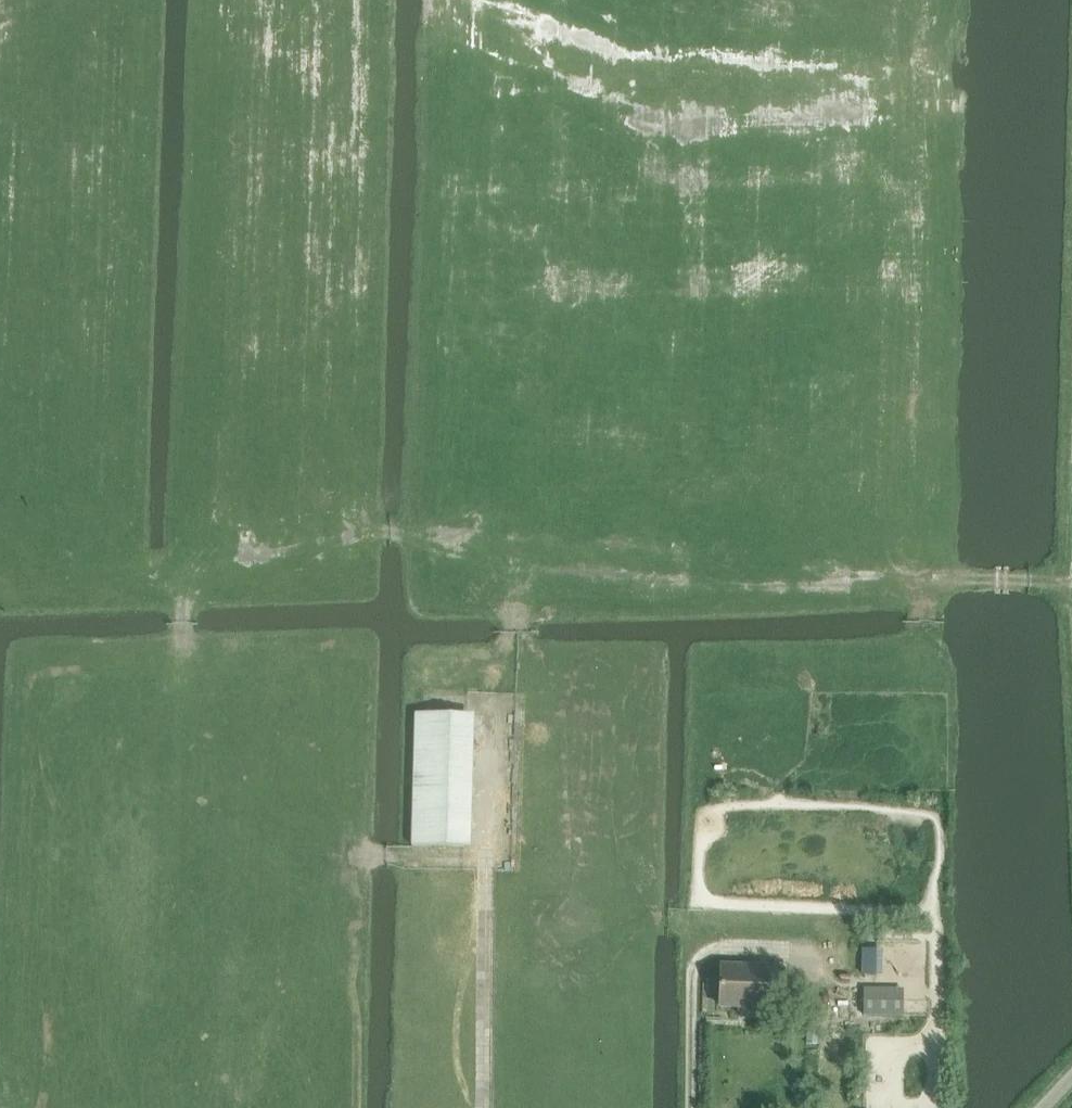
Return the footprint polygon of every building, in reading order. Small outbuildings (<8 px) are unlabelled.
[(420,715),(416,847),(468,848),(472,717),(420,715)] [(770,965),(723,964),(721,1007),(741,1008),(740,1012),(768,1013),(770,965)] [(799,1060),(846,1061),(849,992),(801,990),(799,1060)] [(877,1002),(877,993),(864,992),(863,1018),(902,1020),(903,1002),(877,1002)]
